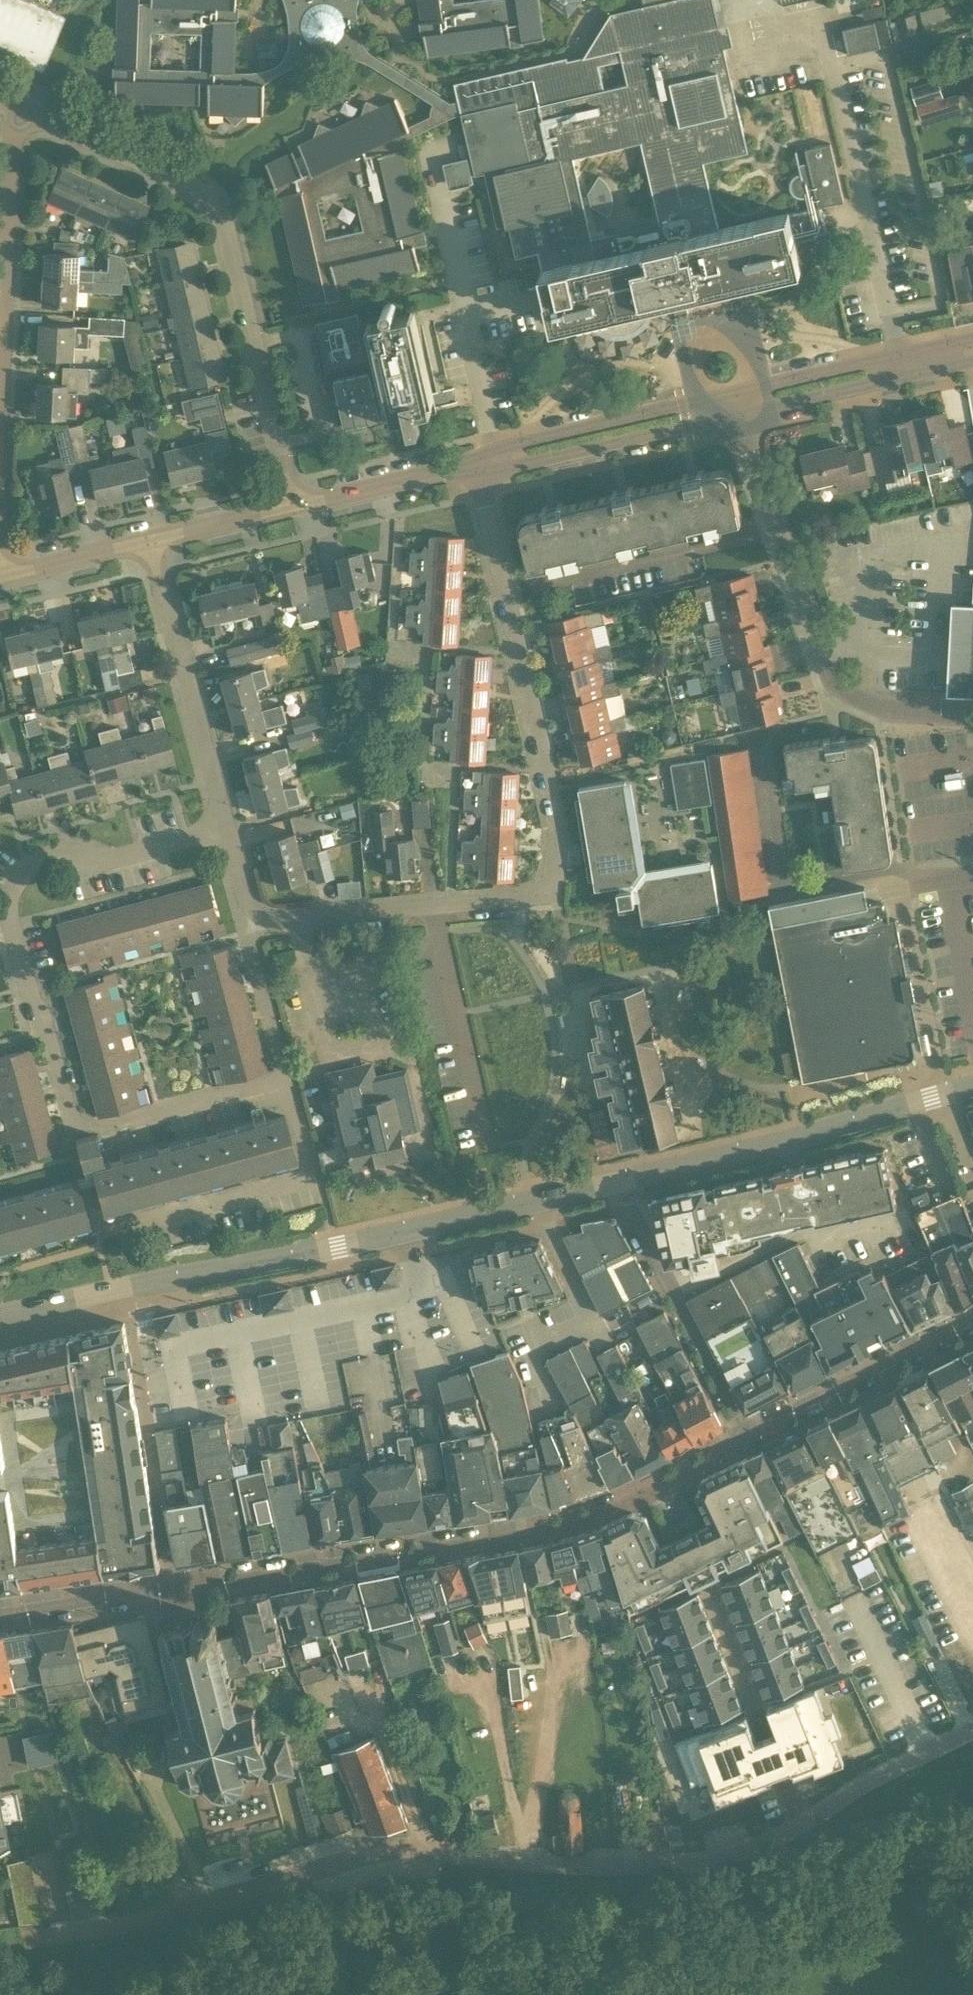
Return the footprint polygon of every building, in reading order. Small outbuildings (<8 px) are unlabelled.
[(42,70),(65,16),(26,0),(0,0),(0,53),(42,70)] [(288,12),(289,28),(289,44),(284,54),(277,63),(268,69),(257,72),(246,73),(235,70),(234,70),(235,19),(239,19),(239,5),(236,5),(236,0),(119,0),(117,65),(113,65),(113,70),(113,74),(113,78),(116,79),(116,100),(117,100),(117,99),(194,102),(199,102),(199,103),(200,103),(201,82),(209,82),(208,113),(209,113),(209,111),(224,112),(235,124),(247,113),(262,113),(262,115),(263,115),(264,83),(270,79),(276,75),(282,71),(289,68),(297,65),(305,61),(310,60),(315,58),(324,57),(333,56),(340,56),(346,56),(353,57),(360,59),(366,62),(373,65),(437,106),(430,115),(408,126),(396,98),(394,98),(395,100),(382,106),(366,100),(361,116),(334,128),(319,122),(313,138),(300,144),(299,142),(298,143),(310,168),(303,172),(293,150),(291,150),(292,152),(267,163),(267,162),(266,162),(276,184),(274,184),(275,187),(277,196),(278,196),(280,196),(304,303),(303,303),(303,304),(326,299),(327,301),(340,298),(338,288),(338,287),(418,268),(419,270),(420,269),(414,246),(428,243),(427,238),(426,234),(425,230),(423,230),(421,230),(403,150),(404,150),(404,148),(403,149),(401,140),(454,116),(462,114),(466,132),(476,174),(479,174),(485,172),(498,226),(509,224),(516,257),(539,252),(543,269),(541,269),(541,271),(546,291),(547,296),(546,296),(548,303),(553,325),(569,322),(586,318),(593,326),(601,332),(611,335),(622,335),(632,333),(641,328),(649,321),(654,311),(657,301),(664,299),(677,296),(803,267),(797,243),(816,239),(817,243),(832,240),(830,231),(827,232),(823,216),(821,206),(844,201),(830,143),(805,149),(810,171),(800,173),(795,175),(791,180),(790,185),(791,191),(795,196),(800,198),(806,197),(813,224),(793,228),(789,212),(719,228),(704,161),(749,151),(738,102),(733,81),(727,55),(725,48),(724,41),(716,0),(664,0),(611,13),(583,58),(568,61),(567,57),(455,83),(459,101),(451,103),(372,54),(367,49),(363,43),(361,36),(359,26),(358,10),(359,3),(360,0),(284,0),(288,12)] [(422,17),(419,18),(421,31),(424,31),(427,52),(428,52),(428,51),(510,40),(510,43),(524,42),(523,39),(545,36),(544,35),(543,35),(538,0),(472,0),(453,2),(453,0),(420,0),(422,17)] [(549,2),(569,16),(581,0),(550,0),(549,2)] [(943,18),(940,6),(920,11),(923,22),(943,18)] [(891,22),(895,39),(903,37),(902,36),(920,32),(915,13),(896,17),(897,21),(891,22)] [(875,21),(843,29),(849,55),(881,47),(875,21)] [(278,55),(277,39),(258,40),(258,56),(278,55)] [(935,42),(895,53),(902,76),(931,68),(928,59),(940,56),(935,42)] [(917,106),(941,99),(941,98),(943,98),(938,79),(911,87),(917,106)] [(945,113),(941,99),(917,106),(921,120),(945,113)] [(468,156),(446,161),(451,182),(473,176),(468,156)] [(75,213),(90,179),(61,166),(46,200),(75,213)] [(119,191),(90,179),(75,213),(104,225),(119,191)] [(148,204),(119,191),(104,225),(133,238),(148,204)] [(163,281),(198,272),(190,239),(155,248),(163,281)] [(959,303),(972,300),(972,243),(948,248),(959,303)] [(44,253),(43,278),(85,280),(93,280),(107,281),(107,271),(76,270),(77,254),(52,253),(44,253)] [(207,308),(198,272),(163,281),(172,316),(207,308)] [(43,278),(41,303),(74,305),(75,291),(84,291),(85,280),(43,278)] [(93,280),(92,292),(116,292),(116,282),(107,281),(93,280)] [(385,313),(387,314),(388,318),(372,322),(375,334),(363,337),(358,313),(316,323),(327,370),(369,361),(366,349),(378,346),(394,417),(408,414),(412,428),(423,425),(419,411),(433,408),(431,403),(430,396),(411,313),(395,317),(394,312),(395,310),(394,306),(392,304),(389,303),(385,304),(383,308),(384,312),(385,313)] [(207,308),(172,316),(167,317),(169,326),(174,325),(182,356),(216,347),(207,308)] [(89,316),(88,325),(72,325),(72,324),(40,322),(39,355),(70,356),(69,365),(81,366),(81,346),(87,346),(88,333),(123,335),(124,318),(89,316)] [(216,347),(182,356),(189,385),(224,377),(216,347)] [(62,366),(61,383),(35,382),(33,413),(59,414),(59,416),(76,416),(77,392),(88,392),(88,381),(107,381),(107,367),(81,367),(81,366),(69,365),(69,366),(62,366)] [(345,427),(380,419),(381,419),(370,371),(334,379),(345,427)] [(217,391),(181,399),(185,419),(200,416),(202,429),(224,424),(217,391)] [(947,427),(943,412),(914,419),(923,457),(939,453),(943,468),(972,461),(972,456),(965,422),(947,427)] [(111,433),(125,428),(121,415),(106,420),(111,433)] [(923,457),(914,419),(884,426),(888,443),(873,446),(881,480),(910,473),(907,461),(923,457)] [(115,461),(100,465),(98,452),(89,454),(81,423),(67,426),(78,471),(90,468),(97,500),(122,494),(115,461)] [(129,458),(115,461),(122,494),(147,489),(140,456),(150,454),(144,424),(132,427),(135,444),(127,446),(129,458)] [(48,459),(51,471),(38,474),(42,493),(31,496),(35,514),(72,505),(65,474),(78,471),(67,426),(67,427),(54,427),(60,456),(48,459)] [(203,434),(205,441),(164,451),(172,483),(215,473),(210,451),(228,447),(223,429),(203,434)] [(863,448),(845,451),(844,445),(802,455),(810,484),(837,477),(840,492),(870,485),(863,448)] [(544,510),(540,511),(526,514),(522,516),(520,520),(520,525),(530,570),(742,520),(732,475),(730,472),(726,470),(721,469),(704,473),(703,470),(697,471),(693,472),(688,474),(683,475),(684,478),(634,490),(633,486),(628,487),(623,489),(618,490),(613,491),(614,494),(564,506),(563,502),(558,504),(552,505),(547,506),(543,507),(544,510)] [(411,562),(462,565),(464,538),(430,536),(429,548),(425,545),(421,553),(411,552),(411,562)] [(341,648),(343,648),(349,647),(344,620),(340,621),(339,613),(349,611),(348,602),(357,600),(354,585),(369,582),(368,582),(376,580),(370,551),(362,553),(361,552),(338,557),(345,586),(343,586),(343,585),(327,588),(333,615),(335,614),(341,648)] [(462,565),(411,562),(410,572),(420,573),(423,581),(427,579),(427,590),(460,592),(462,565)] [(323,572),(305,576),(303,567),(277,573),(284,604),(298,600),(301,612),(297,612),(300,623),(304,626),(315,624),(318,618),(333,615),(327,588),(326,588),(323,572)] [(755,611),(760,610),(760,609),(756,610),(751,589),(755,588),(752,574),(696,587),(699,601),(714,598),(719,619),(704,622),(704,623),(718,619),(719,620),(755,611)] [(241,581),(226,584),(234,616),(255,611),(258,625),(277,621),(272,600),(259,603),(254,582),(242,584),(241,581)] [(211,587),(212,591),(200,594),(207,623),(208,622),(211,634),(222,632),(219,619),(234,616),(226,584),(211,587)] [(408,605),(407,615),(459,618),(460,592),(427,590),(426,600),(422,598),(418,605),(408,605)] [(127,607),(101,613),(120,687),(142,681),(139,667),(133,669),(126,637),(134,636),(127,607)] [(558,657),(595,648),(590,627),(605,624),(602,609),(545,622),(549,637),(553,636),(558,657)] [(764,623),(760,610),(755,611),(719,620),(718,619),(704,623),(707,636),(722,633),(727,654),(712,657),(712,658),(726,654),(727,655),(763,646),(768,645),(768,644),(764,645),(759,624),(764,623)] [(972,615),(972,612),(952,611),(950,671),(949,694),(972,694),(972,676),(963,676),(964,666),(964,656),(971,657),(972,615)] [(120,687),(101,613),(76,618),(83,648),(95,645),(105,690),(120,687)] [(459,618),(407,615),(406,625),(417,625),(420,633),(424,632),(424,643),(457,645),(459,618)] [(971,657),(964,656),(964,666),(963,676),(972,676),(972,615),(971,657)] [(53,667),(50,655),(62,653),(55,623),(29,629),(47,704),(57,702),(49,668),(53,667)] [(47,704),(29,629),(4,636),(9,660),(10,665),(25,661),(28,673),(30,672),(37,706),(47,704)] [(246,643),(250,659),(265,655),(269,671),(289,666),(284,650),(285,650),(281,634),(246,643)] [(250,659),(246,643),(227,648),(231,664),(250,659)] [(610,645),(595,648),(558,657),(553,658),(557,672),(561,671),(566,691),(603,683),(598,662),(613,659),(610,645)] [(772,658),(768,645),(763,646),(727,655),(726,654),(712,658),(715,671),(730,668),(735,689),(720,692),(720,693),(735,689),(735,690),(771,682),(771,681),(777,680),(776,679),(772,680),(767,659),(772,658)] [(346,669),(342,654),(331,656),(333,664),(327,665),(328,672),(346,669)] [(361,665),(359,654),(353,656),(345,658),(347,667),(348,669),(361,665)] [(437,680),(489,683),(490,656),(457,654),(456,666),(452,663),(448,671),(438,670),(437,680)] [(265,668),(251,671),(223,679),(231,707),(258,700),(255,690),(256,690),(269,684),(265,668)] [(368,673),(357,676),(360,690),(371,687),(368,673)] [(675,695),(702,692),(701,676),(673,679),(675,695)] [(489,683),(437,680),(437,691),(447,691),(450,699),(454,697),(454,707),(487,709),(489,683)] [(623,694),(618,680),(603,683),(566,691),(561,692),(565,707),(569,706),(575,726),(621,716),(616,696),(623,694)] [(780,693),(777,680),(771,681),(771,682),(735,690),(735,689),(720,693),(723,706),(738,703),(743,725),(780,717),(775,694),(780,693)] [(145,701),(157,700),(156,685),(143,686),(145,701)] [(110,711),(130,709),(129,694),(108,696),(110,711)] [(258,700),(231,707),(238,736),(267,728),(267,727),(287,721),(283,704),(260,710),(258,700)] [(295,732),(311,728),(326,724),(320,706),(306,710),(307,714),(292,718),(295,732)] [(435,722),(434,733),(486,736),(487,709),(454,707),(453,718),(449,716),(445,723),(435,722)] [(621,716),(574,727),(570,728),(573,742),(578,741),(583,763),(620,755),(615,733),(630,729),(630,728),(636,727),(633,714),(626,715),(621,716)] [(138,736),(148,771),(174,763),(161,716),(151,718),(154,732),(138,736)] [(311,728),(295,732),(288,734),(291,747),(319,739),(320,743),(348,735),(345,726),(313,735),(311,728)] [(148,771),(138,736),(121,740),(118,727),(108,730),(121,778),(148,771)] [(121,778),(108,730),(98,733),(102,746),(85,751),(87,760),(95,785),(121,778)] [(486,736),(434,733),(434,743),(444,743),(447,751),(451,750),(451,761),(484,763),(486,736)] [(831,737),(809,740),(785,744),(791,789),(799,788),(815,785),(814,780),(830,777),(837,776),(855,774),(881,770),(877,744),(876,740),(872,737),(868,737),(846,740),(846,735),(841,736),(831,737)] [(287,746),(273,750),(244,759),(252,787),(280,779),(278,769),(291,763),(287,746)] [(748,748),(708,754),(729,899),(770,893),(748,748)] [(5,769),(0,751),(0,800),(11,797),(5,769)] [(95,785),(87,760),(70,765),(67,752),(57,754),(70,802),(97,795),(95,785)] [(51,769),(34,774),(43,809),(70,802),(57,754),(48,757),(51,769)] [(671,764),(679,808),(711,803),(704,758),(671,764)] [(14,766),(5,769),(11,797),(16,816),(43,809),(34,774),(18,779),(14,766)] [(881,770),(855,774),(862,821),(888,818),(881,770)] [(465,798),(517,800),(518,774),(485,772),(484,783),(480,781),(476,788),(466,788),(465,798)] [(855,774),(837,776),(830,777),(836,818),(834,819),(835,827),(837,837),(837,839),(839,838),(844,868),(844,869),(868,865),(862,821),(855,774)] [(280,779),(252,787),(260,815),(288,807),(302,803),(297,786),(283,788),(280,779)] [(583,808),(629,800),(625,782),(579,790),(583,808)] [(413,799),(415,827),(430,826),(428,798),(413,799)] [(517,800),(465,798),(465,808),(475,809),(478,817),(482,815),(482,825),(515,827),(517,800)] [(633,823),(629,800),(583,808),(587,831),(633,823)] [(414,838),(395,840),(393,808),(370,809),(373,849),(387,848),(389,876),(417,873),(414,838)] [(888,818),(862,821),(868,865),(885,863),(890,861),(892,857),(893,853),(888,818)] [(637,846),(633,823),(587,831),(591,854),(637,846)] [(515,827),(482,825),(481,836),(477,834),(473,841),(463,841),(462,851),(514,854),(515,827)] [(318,838),(298,843),(295,833),(267,841),(273,864),(301,856),(311,853),(328,849),(327,847),(321,849),(318,838)] [(637,846),(591,854),(594,871),(640,863),(637,846)] [(328,849),(311,853),(314,865),(313,866),(318,883),(335,879),(328,849)] [(514,854),(462,851),(462,861),(473,862),(476,869),(480,867),(479,879),(513,880),(514,854)] [(311,854),(273,864),(279,887),(307,880),(304,867),(314,865),(311,854)] [(640,863),(594,871),(597,891),(617,887),(620,904),(621,907),(641,903),(637,878),(642,877),(640,863)] [(710,866),(642,877),(637,878),(641,903),(644,925),(719,912),(710,866)] [(207,882),(182,889),(195,940),(200,939),(197,927),(210,924),(213,936),(225,933),(222,920),(217,922),(207,882)] [(195,940),(182,889),(156,896),(169,948),(175,946),(172,934),(184,931),(188,943),(195,940)] [(169,948),(156,896),(131,903),(145,954),(151,953),(148,941),(160,938),(163,949),(169,948)] [(145,954),(131,903),(106,909),(119,961),(125,959),(122,948),(135,944),(138,956),(145,954)] [(805,1082),(909,1061),(913,1059),(915,1057),(916,1055),(916,1053),(916,1051),(914,1040),(919,1039),(896,920),(890,921),(887,909),(885,906),(883,905),(881,904),(879,903),(773,924),(805,1082)] [(119,961),(106,909),(81,916),(95,968),(101,966),(98,954),(110,951),(113,963),(119,961)] [(95,968),(81,916),(56,923),(66,963),(85,958),(89,970),(95,968)] [(187,984),(238,969),(231,944),(192,954),(191,950),(179,953),(182,965),(192,962),(196,975),(186,978),(187,984)] [(238,969),(187,984),(189,990),(199,987),(202,1000),(192,1003),(194,1009),(245,994),(238,969)] [(70,1015),(121,1001),(120,995),(109,998),(105,986),(116,983),(113,971),(101,974),(103,979),(63,989),(70,1015)] [(644,984),(594,996),(605,1044),(591,1047),(594,1064),(608,1061),(611,1070),(597,1074),(600,1089),(615,1085),(617,1096),(611,1097),(614,1112),(620,1111),(623,1121),(617,1122),(623,1146),(679,1133),(644,984)] [(251,1020),(245,994),(194,1009),(196,1015),(206,1012),(209,1025),(199,1028),(201,1034),(251,1020)] [(123,1008),(121,1001),(70,1015),(77,1040),(128,1027),(127,1021),(116,1024),(112,1011),(123,1008)] [(251,1020),(201,1034),(202,1040),(212,1037),(216,1050),(206,1053),(208,1059),(258,1045),(251,1020)] [(128,1027),(77,1040),(83,1065),(135,1051),(133,1045),(122,1048),(119,1035),(130,1032),(128,1027)] [(258,1045),(208,1059),(209,1065),(219,1062),(225,1081),(265,1070),(258,1045)] [(36,1073),(29,1048),(0,1055),(0,1083),(36,1073)] [(797,1050),(784,1053),(789,1077),(802,1074),(797,1050)] [(137,1057),(135,1051),(83,1065),(90,1090),(142,1076),(140,1070),(129,1073),(126,1061),(137,1057)] [(371,1138),(403,1134),(421,1130),(407,1069),(360,1079),(357,1066),(327,1073),(329,1086),(340,1135),(348,1138),(349,1142),(371,1138)] [(36,1073),(0,1083),(0,1102),(1,1104),(0,1104),(0,1110),(43,1098),(36,1073)] [(144,1083),(142,1076),(90,1090),(97,1116),(138,1104),(133,1086),(144,1083)] [(43,1098),(0,1110),(0,1117),(4,1116),(8,1129),(0,1131),(0,1137),(50,1124),(43,1098)] [(283,1115),(119,1159),(89,1167),(101,1210),(295,1157),(283,1115)] [(0,1137),(0,1142),(0,1143),(11,1141),(16,1160),(57,1149),(50,1124),(0,1137)] [(94,1133),(73,1139),(80,1164),(101,1158),(94,1133)] [(371,1138),(349,1142),(355,1168),(408,1156),(403,1134),(371,1138)] [(718,1195),(706,1197),(704,1188),(655,1199),(668,1261),(694,1256),(696,1268),(719,1264),(714,1236),(776,1221),(775,1219),(801,1213),(802,1221),(815,1219),(816,1221),(896,1203),(891,1178),(885,1180),(879,1153),(805,1170),(804,1165),(775,1172),(777,1182),(765,1185),(764,1180),(717,1190),(718,1195)] [(0,1204),(0,1249),(89,1225),(77,1183),(0,1204)] [(934,1204),(928,1190),(912,1197),(918,1211),(917,1211),(936,1259),(958,1250),(972,1244),(972,1223),(961,1193),(943,1200),(939,1190),(934,1193),(937,1202),(934,1204)] [(581,1222),(583,1230),(562,1235),(590,1292),(600,1313),(625,1301),(653,1287),(615,1214),(581,1222)] [(468,1255),(474,1283),(480,1282),(485,1308),(489,1307),(517,1301),(525,1299),(533,1297),(565,1290),(540,1237),(511,1243),(510,1242),(490,1246),(491,1248),(467,1253),(468,1255)] [(752,1265),(730,1276),(708,1288),(766,1400),(790,1388),(748,1307),(768,1297),(765,1291),(785,1280),(791,1291),(814,1279),(796,1244),(771,1257),(752,1266),(752,1265)] [(958,1250),(972,1287),(972,1244),(958,1250)] [(936,1259),(956,1306),(972,1299),(972,1287),(958,1250),(936,1259)] [(893,1288),(913,1328),(953,1309),(932,1267),(926,1255),(884,1276),(893,1288)] [(372,1269),(377,1291),(389,1288),(401,1285),(396,1264),(384,1267),(372,1269)] [(893,1288),(884,1276),(882,1273),(875,1277),(870,1269),(860,1274),(858,1270),(850,1274),(863,1302),(893,1288)] [(850,1274),(826,1286),(838,1313),(863,1302),(850,1274)] [(819,1290),(814,1279),(791,1291),(798,1305),(795,1306),(808,1327),(838,1313),(826,1286),(819,1290)] [(259,1294),(264,1315),(295,1308),(291,1287),(259,1294)] [(766,1400),(708,1288),(686,1299),(745,1412),(766,1400)] [(863,1302),(838,1313),(808,1327),(818,1342),(830,1369),(831,1369),(831,1368),(851,1358),(851,1359),(873,1348),(872,1348),(887,1340),(887,1341),(913,1328),(893,1288),(863,1302)] [(795,1306),(771,1318),(762,1324),(793,1388),(830,1369),(818,1342),(808,1327),(795,1306)] [(178,1311),(183,1329),(195,1326),(190,1308),(178,1311)] [(696,1439),(723,1424),(664,1311),(637,1324),(639,1328),(641,1332),(682,1413),(696,1439)] [(182,1332),(178,1312),(165,1315),(152,1318),(153,1321),(156,1338),(158,1337),(169,1335),(182,1332)] [(124,1322),(0,1351),(0,1590),(160,1566),(140,1433),(124,1322)] [(591,1423),(586,1407),(595,1403),(584,1378),(598,1371),(592,1357),(584,1340),(545,1359),(555,1379),(574,1414),(581,1428),(591,1423)] [(629,1414),(642,1407),(648,1404),(617,1344),(615,1345),(598,1354),(625,1407),(626,1407),(629,1414)] [(965,1352),(972,1368),(972,1347),(965,1352)] [(542,1467),(541,1463),(532,1425),(530,1417),(521,1381),(512,1360),(508,1352),(489,1358),(471,1364),(473,1371),(492,1429),(493,1429),(506,1494),(510,1512),(549,1504),(542,1467)] [(932,1369),(958,1419),(972,1411),(972,1368),(965,1352),(932,1369)] [(934,1464),(957,1453),(949,1438),(961,1432),(928,1369),(897,1386),(922,1435),(934,1464)] [(493,1429),(492,1429),(487,1430),(468,1372),(439,1380),(443,1398),(453,1436),(443,1438),(452,1487),(457,1520),(499,1515),(510,1512),(506,1494),(493,1429)] [(922,1435),(897,1386),(862,1403),(884,1452),(899,1483),(935,1466),(934,1464),(922,1435)] [(648,1404),(642,1407),(651,1427),(653,1426),(669,1453),(696,1439),(682,1413),(678,1415),(665,1392),(654,1397),(658,1405),(650,1409),(648,1404)] [(899,1483),(884,1452),(883,1453),(860,1403),(830,1418),(853,1467),(882,1525),(913,1511),(899,1483)] [(625,1407),(621,1409),(607,1416),(622,1448),(620,1449),(632,1473),(650,1463),(628,1423),(633,1421),(629,1414),(626,1407),(625,1407)] [(642,1407),(629,1414),(633,1421),(628,1423),(650,1463),(669,1453),(653,1426),(651,1427),(642,1407)] [(407,1462),(392,1464),(376,1466),(366,1411),(355,1413),(366,1469),(377,1531),(428,1524),(419,1464),(415,1446),(412,1436),(399,1439),(402,1455),(406,1454),(407,1462)] [(581,1428),(574,1414),(556,1419),(578,1494),(610,1483),(599,1462),(581,1428)] [(203,1421),(192,1423),(218,1556),(255,1550),(238,1475),(238,1471),(234,1472),(232,1459),(233,1458),(230,1443),(231,1442),(229,1432),(225,1417),(203,1421)] [(830,1418),(808,1428),(828,1469),(859,1531),(863,1539),(884,1528),(882,1525),(853,1467),(830,1418)] [(578,1494),(556,1419),(538,1423),(548,1460),(541,1462),(541,1463),(542,1467),(549,1504),(578,1494)] [(269,1424),(274,1448),(263,1450),(271,1487),(286,1546),(311,1541),(308,1521),(307,1521),(301,1485),(296,1467),(294,1445),(289,1421),(269,1424)] [(632,1473),(620,1449),(618,1450),(603,1422),(588,1430),(602,1460),(599,1462),(610,1483),(632,1473)] [(164,1492),(178,1562),(218,1556),(192,1423),(176,1426),(155,1430),(166,1485),(164,1492)] [(828,1469),(808,1428),(764,1449),(772,1470),(775,1469),(786,1490),(828,1469)] [(313,1462),(320,1494),(308,1495),(307,1486),(304,1486),(313,1541),(342,1536),(332,1490),(324,1471),(310,1440),(305,1441),(310,1463),(313,1462)] [(435,1442),(415,1446),(419,1464),(428,1524),(457,1520),(452,1487),(438,1489),(435,1478),(442,1476),(435,1442)] [(247,1458),(245,1448),(234,1450),(256,1550),(283,1544),(266,1466),(246,1470),(243,1459),(247,1458)] [(764,1449),(746,1458),(776,1518),(780,1517),(789,1535),(803,1529),(791,1505),(789,1506),(772,1470),(764,1449)] [(776,1518),(746,1458),(701,1480),(696,1493),(711,1524),(699,1530),(698,1528),(695,1530),(696,1533),(698,1532),(714,1567),(727,1560),(730,1565),(784,1539),(774,1519),(776,1518)] [(349,1467),(324,1471),(332,1490),(342,1536),(374,1531),(363,1483),(364,1483),(360,1461),(349,1463),(349,1467)] [(859,1531),(828,1469),(786,1490),(817,1552),(859,1531)] [(971,1482),(953,1492),(958,1502),(955,1503),(969,1531),(972,1529),(972,1531),(972,1484),(972,1481),(971,1482)] [(621,1519),(602,1527),(607,1544),(603,1546),(617,1591),(622,1590),(624,1597),(631,1613),(664,1598),(663,1596),(662,1597),(660,1593),(692,1577),(675,1543),(677,1542),(675,1540),(672,1541),(672,1542),(660,1549),(645,1518),(632,1513),(621,1519)] [(576,1535),(583,1561),(575,1563),(581,1586),(582,1588),(603,1582),(609,1602),(624,1597),(622,1590),(617,1591),(603,1546),(607,1544),(602,1527),(576,1535)] [(685,1535),(675,1540),(677,1542),(675,1543),(692,1577),(702,1572),(714,1567),(698,1532),(696,1533),(695,1530),(685,1535)] [(565,1589),(581,1586),(575,1563),(583,1561),(576,1535),(548,1544),(555,1575),(561,1573),(565,1589)] [(556,1576),(555,1575),(548,1544),(523,1549),(530,1582),(556,1576)] [(485,1620),(531,1611),(518,1550),(482,1558),(482,1555),(464,1559),(485,1620)] [(477,1598),(465,1564),(464,1558),(402,1570),(402,1571),(414,1612),(448,1603),(449,1607),(477,1598)] [(795,1578),(789,1566),(782,1570),(788,1582),(795,1578)] [(728,1604),(766,1589),(758,1569),(720,1584),(728,1604)] [(414,1612),(402,1571),(399,1570),(359,1578),(372,1624),(393,1619),(396,1629),(397,1635),(378,1642),(388,1676),(410,1669),(431,1663),(425,1643),(417,1622),(414,1612)] [(879,1570),(861,1575),(864,1584),(881,1579),(879,1570)] [(795,1578),(788,1582),(793,1593),(801,1590),(795,1578)] [(355,1579),(337,1583),(349,1629),(367,1624),(355,1579)] [(337,1583),(316,1587),(330,1632),(349,1629),(337,1583)] [(334,1644),(332,1638),(330,1632),(316,1587),(316,1584),(295,1588),(274,1591),(290,1654),(298,1673),(301,1672),(304,1684),(325,1678),(330,1671),(329,1670),(343,1665),(334,1644)] [(766,1589),(728,1604),(736,1623),(773,1608),(766,1589)] [(602,1616),(594,1592),(585,1595),(592,1619),(602,1616)] [(241,1629),(249,1659),(263,1656),(265,1667),(287,1662),(271,1593),(234,1597),(241,1629)] [(666,1628),(704,1613),(696,1594),(659,1609),(666,1628)] [(813,1615),(807,1603),(799,1607),(805,1619),(813,1615)] [(773,1608),(736,1623),(743,1642),(781,1627),(773,1608)] [(551,1637),(572,1633),(567,1610),(546,1614),(551,1637)] [(938,1640),(924,1612),(913,1618),(927,1646),(938,1640)] [(704,1613),(666,1628),(674,1647),(712,1632),(704,1613)] [(115,1670),(146,1614),(75,1633),(85,1676),(86,1677),(87,1677),(109,1671),(111,1668),(115,1670)] [(158,1661),(146,1614),(115,1670),(119,1673),(117,1676),(125,1711),(168,1702),(159,1661),(158,1661)] [(813,1615),(805,1619),(811,1630),(818,1627),(813,1615)] [(249,1659),(241,1629),(219,1634),(218,1629),(219,1629),(218,1626),(217,1626),(215,1620),(218,1618),(216,1616),(214,1618),(198,1621),(196,1620),(195,1622),(178,1626),(176,1627),(177,1628),(164,1631),(164,1629),(162,1630),(162,1632),(161,1632),(161,1635),(165,1634),(168,1647),(164,1648),(165,1650),(168,1650),(173,1668),(170,1669),(170,1671),(173,1671),(177,1688),(174,1689),(175,1691),(177,1690),(178,1693),(175,1693),(177,1705),(181,1705),(181,1707),(179,1708),(179,1710),(182,1709),(187,1727),(172,1730),(170,1728),(169,1730),(172,1733),(179,1767),(176,1767),(177,1770),(180,1769),(183,1780),(180,1782),(182,1785),(184,1783),(191,1786),(190,1788),(193,1789),(193,1787),(202,1783),(205,1787),(209,1784),(215,1790),(213,1794),(216,1794),(217,1791),(226,1794),(226,1797),(228,1797),(228,1794),(236,1792),(236,1795),(238,1794),(237,1790),(242,1785),(246,1786),(246,1784),(243,1783),(246,1775),(251,1776),(252,1771),(261,1769),(263,1775),(267,1774),(268,1779),(294,1773),(285,1739),(278,1741),(276,1734),(261,1737),(255,1711),(257,1708),(255,1706),(252,1710),(239,1713),(235,1696),(238,1695),(237,1693),(234,1694),(233,1691),(237,1690),(235,1678),(231,1679),(230,1676),(233,1676),(233,1672),(251,1668),(249,1659)] [(458,1651),(449,1619),(434,1623),(443,1655),(458,1651)] [(488,1641),(478,1621),(465,1627),(474,1648),(488,1641)] [(72,1623),(54,1626),(35,1629),(44,1671),(46,1680),(50,1702),(88,1696),(89,1701),(98,1700),(87,1677),(86,1677),(85,1676),(75,1633),(72,1623)] [(648,1636),(643,1623),(635,1627),(640,1639),(648,1636)] [(789,1646),(781,1627),(743,1642),(751,1661),(789,1646)] [(719,1651),(712,1632),(674,1647),(681,1666),(719,1651)] [(6,1635),(5,1633),(0,1634),(0,1692),(15,1689),(6,1635)] [(653,1648),(648,1636),(640,1639),(644,1651),(653,1648)] [(830,1652),(825,1640),(817,1644),(822,1655),(830,1652)] [(796,1665),(789,1646),(751,1661),(759,1680),(796,1665)] [(365,1649),(346,1654),(350,1668),(370,1663),(365,1649)] [(727,1670),(719,1651),(681,1666),(689,1685),(727,1670)] [(943,1651),(926,1659),(950,1709),(967,1701),(943,1651)] [(830,1652),(822,1655),(828,1667),(836,1663),(830,1652)] [(663,1674),(658,1662),(650,1665),(655,1677),(663,1674)] [(796,1665),(759,1680),(766,1700),(804,1685),(796,1665)] [(520,1666),(508,1667),(509,1675),(521,1674),(520,1666)] [(727,1670),(689,1685),(697,1704),(734,1689),(727,1670)] [(509,1675),(510,1683),(522,1682),(521,1674),(509,1675)] [(667,1686),(663,1674),(655,1677),(659,1689),(667,1686)] [(510,1683),(511,1691),(523,1690),(522,1682),(510,1683)] [(742,1709),(734,1689),(697,1704),(705,1724),(742,1709)] [(811,1689),(811,1690),(768,1707),(794,1773),(816,1764),(812,1755),(834,1746),(811,1689)] [(511,1691),(512,1699),(524,1698),(523,1690),(511,1691)] [(673,1700),(665,1703),(669,1715),(677,1712),(673,1700)] [(682,1724),(677,1712),(669,1715),(674,1727),(682,1724)] [(374,1737),(345,1748),(338,1732),(343,1730),(335,1713),(319,1719),(368,1831),(407,1823),(374,1737)] [(135,1752),(116,1715),(106,1720),(112,1732),(120,1748),(124,1757),(135,1752)] [(746,1716),(676,1743),(692,1784),(708,1777),(714,1790),(739,1780),(743,1790),(771,1779),(746,1716)] [(50,1732),(22,1737),(28,1765),(56,1759),(50,1732)] [(120,1748),(112,1732),(102,1737),(110,1753),(120,1748)] [(479,1838),(498,1832),(487,1792),(467,1798),(479,1838)] [(562,1834),(553,1834),(554,1850),(582,1848),(579,1795),(559,1796),(562,1834)] [(7,1844),(2,1820),(8,1819),(4,1800),(0,1800),(0,1845),(7,1844)] [(345,1807),(322,1815),(329,1836),(353,1828),(345,1807)] [(637,1843),(666,1840),(664,1823),(635,1826),(637,1843)] [(31,1856),(6,1863),(20,1922),(47,1916),(41,1894),(35,1870),(31,1856)]
